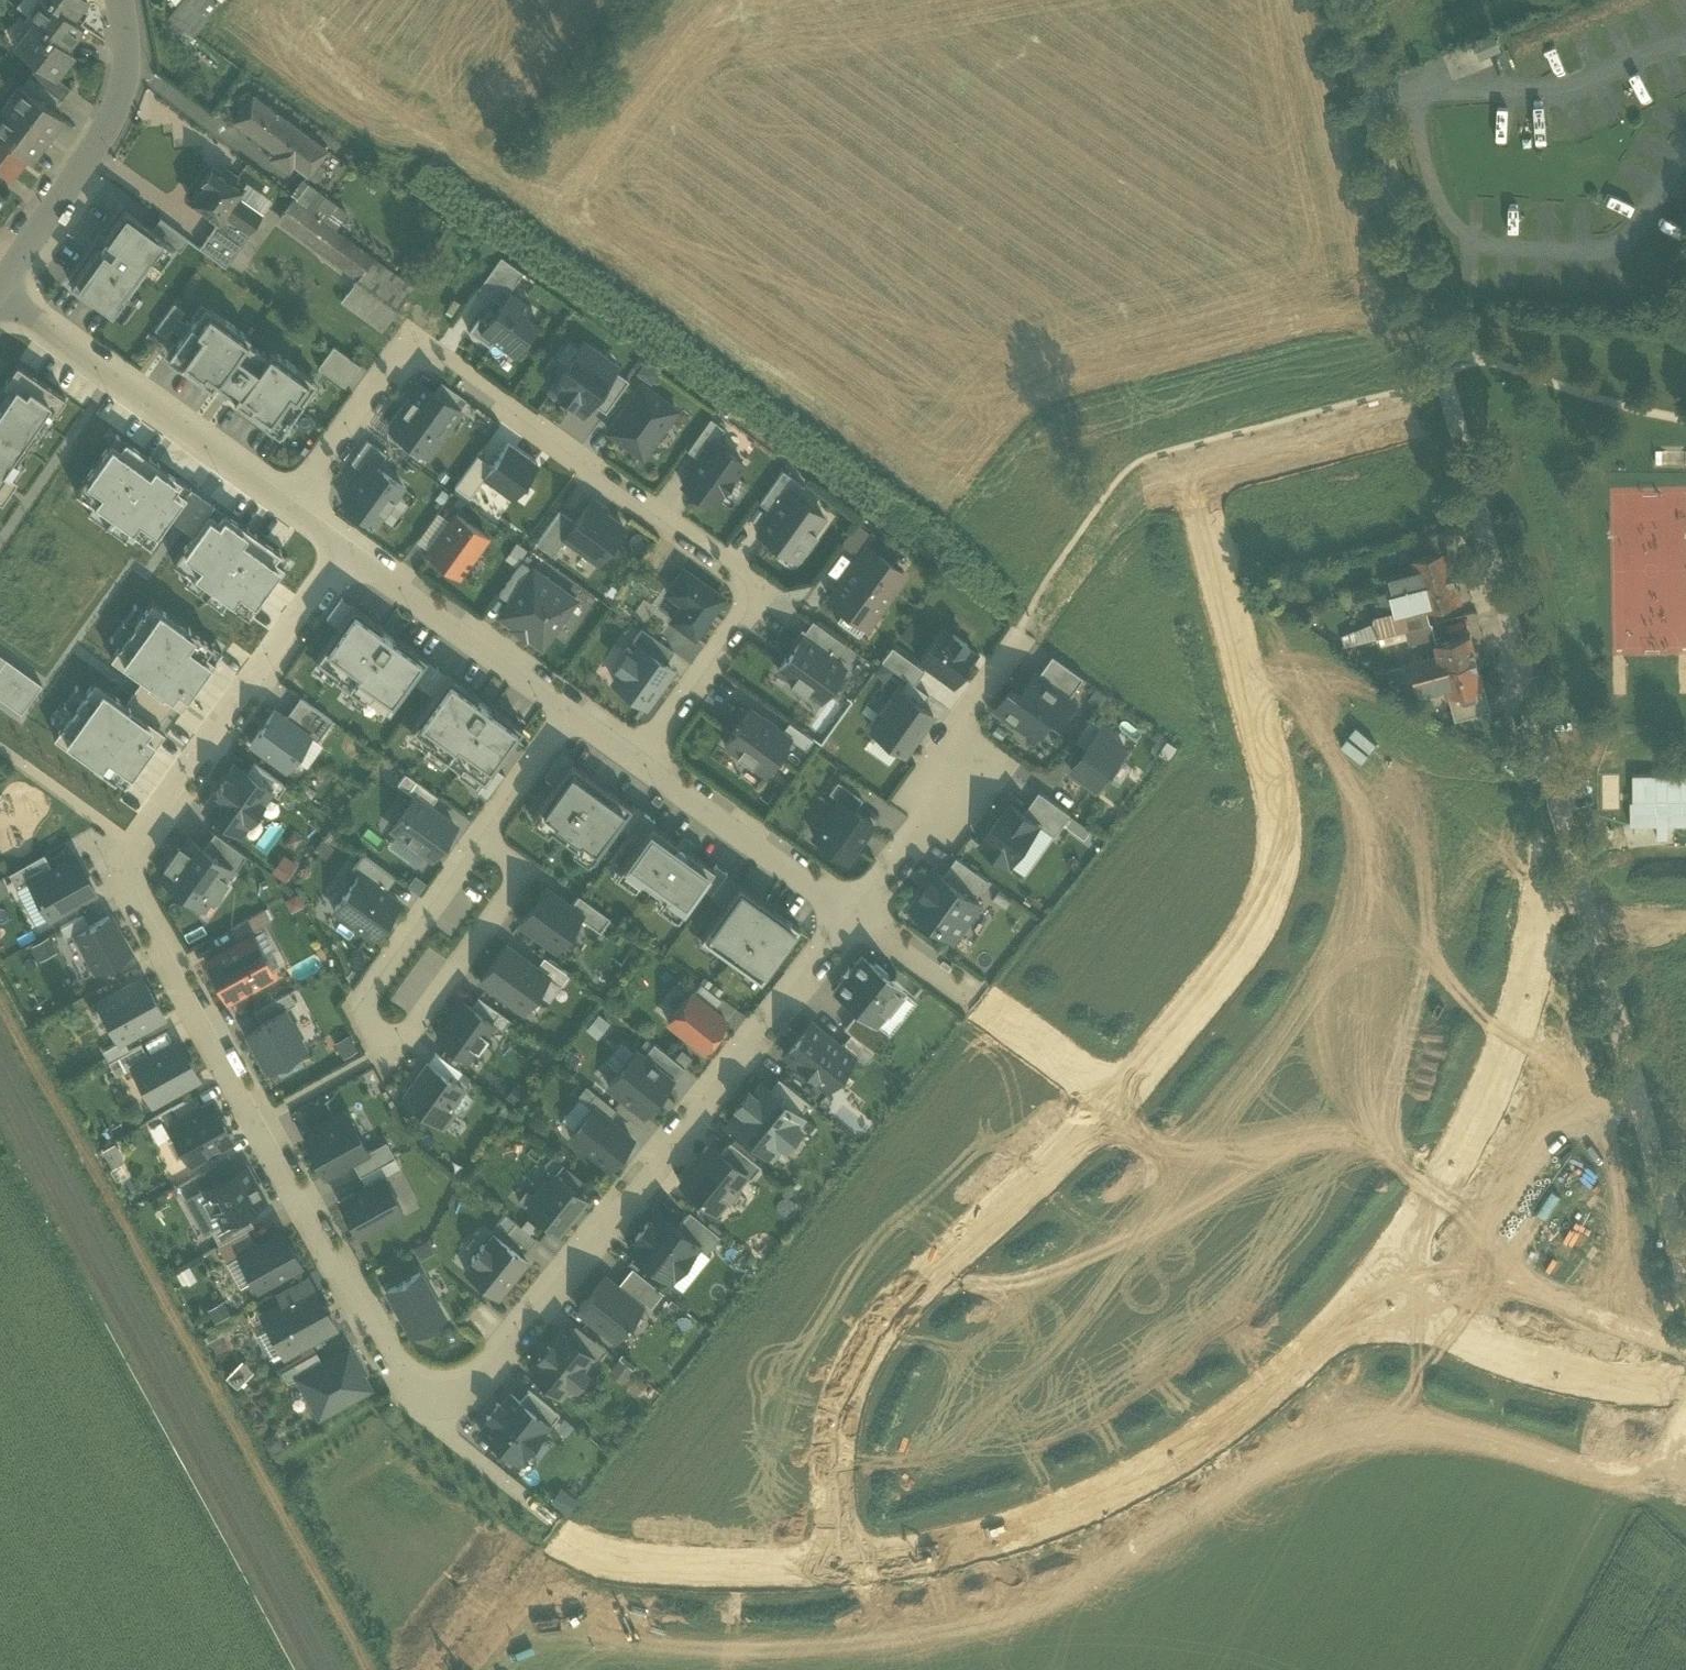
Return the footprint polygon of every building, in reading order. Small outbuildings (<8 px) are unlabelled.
[(46,0),(40,0),(27,19),(33,23),(65,47),(81,26),(70,18),(46,0)] [(70,18),(84,0),(46,0),(70,18)] [(193,37),(222,3),(218,0),(165,0),(163,2),(173,10),(168,17),(193,37)] [(65,47),(33,23),(14,48),(37,65),(54,76),(72,52),(65,47)] [(1494,34),(1461,47),(1468,64),(1501,51),(1494,34)] [(69,88),(54,76),(37,65),(29,76),(61,100),(69,88)] [(53,110),(61,100),(29,76),(21,86),(53,110)] [(30,160),(61,117),(53,110),(21,86),(19,85),(0,111),(0,137),(26,157),(30,160)] [(325,149),(252,96),(234,121),(275,152),(271,157),(288,169),(292,163),(307,172),(308,173),(316,162),(325,149)] [(0,137),(0,170),(5,174),(10,177),(26,157),(0,137)] [(323,166),(316,162),(308,173),(307,172),(306,174),(313,179),(319,178),(323,172),(323,166)] [(222,174),(212,167),(189,200),(217,220),(240,187),(232,181),(235,176),(225,170),(222,174)] [(293,201),(333,229),(346,212),(302,180),(293,192),(297,196),(293,201)] [(244,182),(240,187),(217,220),(214,224),(241,242),(270,200),(244,182)] [(413,285),(333,229),(293,201),(274,228),(353,283),(340,302),(380,330),(413,285)] [(150,230),(125,211),(105,239),(98,234),(91,243),(99,248),(72,284),(121,320),(134,301),(126,295),(151,261),(160,267),(175,248),(150,230)] [(150,230),(175,248),(179,251),(187,240),(158,219),(150,230)] [(241,242),(214,224),(199,247),(225,265),(241,242)] [(478,287),(500,303),(509,291),(522,272),(500,257),(478,287)] [(514,356),(538,324),(525,315),(531,306),(509,291),(500,303),(487,321),(479,315),(468,331),(489,346),(493,341),(514,356)] [(179,318),(184,311),(173,303),(154,330),(165,338),(171,330),(179,318)] [(182,321),(174,332),(182,337),(167,359),(210,390),(213,386),(224,393),(235,401),(234,403),(278,434),(316,382),(270,350),(265,357),(246,343),(250,338),(205,305),(190,327),(182,321)] [(182,321),(179,318),(171,330),(174,332),(182,321)] [(614,370),(616,367),(582,342),(549,389),(583,413),(591,402),(614,370)] [(359,365),(333,346),(318,367),(344,386),(359,365)] [(1,501),(8,490),(15,479),(7,473),(51,408),(55,411),(65,397),(17,364),(0,389),(0,500),(1,501)] [(628,380),(614,370),(591,402),(605,412),(628,380)] [(440,381),(432,392),(458,410),(466,399),(440,381)] [(643,458),(678,410),(641,383),(606,431),(643,458)] [(432,392),(422,384),(390,428),(427,454),(438,438),(441,441),(451,427),(448,424),(458,410),(432,392)] [(687,450),(700,460),(713,442),(714,443),(724,429),(710,418),(687,450)] [(169,519),(185,495),(176,489),(181,481),(124,441),(120,448),(110,441),(74,492),(150,545),(169,519)] [(370,463),(376,468),(386,455),(367,441),(351,463),(363,472),(370,463)] [(711,506),(743,464),(714,443),(713,442),(700,460),(682,485),(711,506)] [(513,499),(537,465),(507,443),(491,466),(483,477),(484,477),(513,499)] [(483,477),(491,466),(477,456),(455,487),(469,497),(484,477),(483,477)] [(341,502),(374,526),(402,487),(376,468),(370,463),(363,472),(341,502)] [(759,502),(772,512),(787,491),(796,496),(803,486),(782,471),(759,502)] [(213,504),(190,488),(185,495),(169,519),(192,535),(208,512),(213,504)] [(812,531),(823,516),(796,496),(787,491),(772,512),(757,533),(795,561),(815,533),(812,531)] [(623,526),(590,502),(575,522),(564,538),(597,562),(623,526)] [(217,518),(208,512),(192,535),(172,562),(248,615),(283,565),(274,559),(279,552),(222,511),(217,518)] [(564,538),(575,522),(559,511),(535,544),(551,555),(564,538)] [(428,549),(449,521),(437,512),(416,541),(428,549)] [(459,577),(487,538),(454,514),(449,521),(428,549),(425,553),(459,577)] [(842,545),(859,558),(867,547),(874,537),(856,524),(842,545)] [(904,575),(867,547),(859,558),(829,599),(866,626),(904,575)] [(1447,550),(1413,559),(1416,570),(1420,585),(1453,575),(1447,550)] [(509,601),(532,569),(522,562),(499,593),(509,601)] [(542,647),(576,601),(532,569),(509,601),(498,616),(542,647)] [(723,598),(683,569),(666,593),(682,605),(670,621),(694,638),(723,598)] [(1420,585),(1416,570),(1387,578),(1391,593),(1420,585)] [(1460,602),(1453,575),(1420,585),(1425,605),(1427,610),(1460,602)] [(1420,585),(1391,593),(1397,613),(1425,605),(1420,585)] [(340,629),(354,610),(340,600),(327,619),(340,629)] [(221,652),(150,601),(110,657),(142,680),(174,703),(181,708),(221,652)] [(1421,609),(1375,621),(1379,637),(1426,624),(1421,609)] [(383,631),(354,610),(340,629),(320,658),(339,672),(336,677),(363,696),(365,693),(389,709),(410,680),(424,659),(394,638),(392,640),(382,633),(383,631)] [(812,621),(801,637),(833,660),(844,644),(812,621)] [(1406,630),(1410,645),(1436,638),(1432,624),(1406,630)] [(953,685),(976,652),(941,627),(918,660),(953,685)] [(639,647),(664,665),(674,653),(641,629),(632,642),(639,647)] [(1470,635),(1436,645),(1439,655),(1443,670),(1477,660),(1470,635)] [(777,669),(791,680),(789,683),(803,694),(806,690),(821,701),(845,668),(833,660),(801,637),(777,669)] [(639,647),(631,658),(626,655),(617,668),(621,671),(613,682),(646,706),(672,670),(664,665),(639,647)] [(923,669),(891,647),(881,661),(913,683),(923,669)] [(1414,678),(1443,670),(1439,655),(1410,663),(1411,667),(1414,678)] [(1053,656),(1038,677),(1069,699),(1084,678),(1053,656)] [(6,658),(0,666),(0,697),(21,712),(41,684),(6,658)] [(421,688),(436,667),(424,659),(410,680),(421,688)] [(1483,686),(1477,660),(1443,670),(1447,687),(1449,695),(1484,687),(1483,686)] [(433,697),(448,676),(436,667),(421,688),(433,697)] [(1393,683),(1414,678),(1411,667),(1390,673),(1393,683)] [(1447,687),(1443,670),(1414,678),(1418,694),(1447,687)] [(1012,687),(997,708),(1037,737),(1051,717),(1060,723),(1074,703),(1069,699),(1038,677),(1035,674),(1021,694),(1012,687)] [(463,764),(483,779),(492,767),(520,728),(489,705),(486,709),(472,699),(474,695),(448,676),(433,697),(411,728),(431,743),(429,747),(459,768),(463,764)] [(1418,694),(1414,678),(1393,683),(1389,686),(1413,703),(1418,694)] [(125,702),(94,680),(53,736),(124,787),(164,730),(158,726),(125,702)] [(174,703),(142,680),(125,702),(158,726),(174,703)] [(900,690),(920,705),(927,695),(907,680),(900,690)] [(1484,687),(1449,695),(1455,720),(1491,709),(1485,685),(1483,686),(1484,687)] [(900,690),(870,731),(903,756),(933,714),(920,705),(900,690)] [(285,718),(311,737),(317,741),(332,721),(299,697),(285,718)] [(285,773),(311,737),(285,718),(273,709),(247,745),(285,773)] [(765,774),(790,739),(781,733),(748,709),(723,744),(765,774)] [(1076,740),(1087,748),(1099,731),(1102,727),(1092,719),(1076,740)] [(788,722),(781,733),(790,739),(806,750),(813,740),(788,722)] [(1087,748),(1071,770),(1098,790),(1127,750),(1099,731),(1087,748)] [(275,790),(272,793),(276,797),(285,784),(251,760),(245,769),(275,790)] [(272,793),(275,790),(245,769),(234,761),(200,808),(240,837),(272,793)] [(579,858),(618,801),(562,762),(522,818),(579,858)] [(503,775),(492,767),(483,779),(475,791),(486,799),(503,775)] [(415,792),(431,805),(437,797),(404,772),(396,784),(412,796),(415,792)] [(840,800),(853,810),(861,799),(837,781),(829,792),(840,800)] [(1039,791),(1024,813),(1040,825),(1055,836),(1071,815),(1039,791)] [(388,829),(431,861),(458,824),(431,805),(415,792),(412,796),(388,829)] [(853,810),(840,800),(813,837),(846,861),(872,823),(853,810)] [(1010,802),(980,843),(1010,866),(1040,825),(1024,813),(1010,802)] [(709,864),(643,818),(606,871),(628,887),(635,877),(658,893),(650,904),(671,919),(709,864)] [(1055,836),(1040,825),(1010,866),(1025,877),(1055,836)] [(329,829),(322,839),(329,844),(336,834),(329,829)] [(203,847),(234,869),(245,855),(214,832),(203,847)] [(203,911),(234,869),(203,847),(186,834),(155,876),(203,911)] [(322,839),(313,850),(324,858),(333,847),(329,844),(322,839)] [(97,893),(74,852),(50,865),(25,879),(27,883),(48,921),(97,893)] [(25,879),(50,865),(43,853),(8,873),(17,889),(27,883),(25,879)] [(359,870),(386,889),(394,878),(362,854),(352,868),(358,872),(359,870)] [(956,857),(942,876),(975,899),(988,880),(956,857)] [(359,870),(358,872),(329,910),(371,941),(401,900),(386,889),(359,870)] [(942,876),(937,873),(911,909),(954,940),(981,904),(975,899),(942,876)] [(792,922),(732,879),(693,933),(754,976),(792,922)] [(567,902),(540,881),(512,919),(551,948),(576,915),(579,910),(567,902)] [(579,910),(576,915),(598,931),(609,915),(574,891),(567,902),(579,910)] [(229,928),(235,940),(252,931),(270,921),(264,909),(229,928)] [(93,974),(133,952),(111,912),(89,924),(71,934),(93,974)] [(71,934),(89,924),(82,913),(59,926),(66,937),(71,934)] [(235,940),(202,958),(226,1003),(276,975),(252,931),(235,940)] [(536,964),(502,939),(474,978),(523,1013),(551,975),(536,964)] [(903,989),(859,954),(829,992),(853,1011),(874,1026),(903,989)] [(541,956),(536,964),(551,975),(562,984),(568,974),(541,956)] [(166,1018),(141,973),(93,999),(117,1044),(166,1018)] [(693,991),(713,1008),(720,1000),(700,983),(693,991)] [(693,991),(690,989),(661,1023),(697,1053),(725,1018),(713,1008),(693,991)] [(253,1011),(261,1023),(286,1008),(295,1003),(288,991),(253,1011)] [(491,1021),(457,996),(428,1036),(462,1061),(491,1021)] [(261,1023),(243,1034),(265,1071),(308,1046),(286,1008),(261,1023)] [(874,1026),(853,1011),(840,1028),(847,1033),(872,1052),(885,1035),(874,1026)] [(808,1019),(779,1054),(824,1091),(853,1057),(838,1044),(808,1019)] [(348,1033),(333,1042),(341,1057),(357,1049),(348,1033)] [(847,1033),(838,1044),(853,1057),(863,1064),(872,1052),(847,1033)] [(197,1080),(175,1036),(144,1053),(124,1063),(127,1069),(146,1107),(197,1080)] [(124,1063),(144,1053),(139,1042),(102,1060),(112,1077),(127,1069),(124,1063)] [(641,1115),(670,1078),(632,1047),(602,1084),(641,1115)] [(431,1051),(422,1057),(453,1078),(459,1070),(431,1051)] [(453,1078),(422,1057),(395,1096),(441,1127),(467,1087),(453,1078)] [(775,1076),(764,1090),(795,1115),(806,1102),(775,1076)] [(764,1090),(755,1082),(721,1124),(766,1160),(800,1119),(795,1115),(764,1090)] [(514,1084),(505,1094),(517,1104),(525,1093),(514,1084)] [(585,1084),(577,1093),(591,1104),(609,1118),(616,1109),(585,1084)] [(231,1137),(207,1095),(157,1123),(182,1165),(194,1159),(220,1143),(231,1137)] [(502,1103),(495,1113),(503,1119),(510,1108),(502,1103)] [(608,1169),(633,1137),(609,1118),(591,1104),(566,1136),(608,1169)] [(300,1137),(323,1178),(351,1163),(370,1152),(368,1150),(347,1111),(300,1137)] [(370,1152),(351,1163),(359,1176),(394,1156),(385,1141),(368,1150),(370,1152)] [(704,1141),(670,1182),(710,1214),(745,1173),(717,1151),(704,1141)] [(725,1141),(717,1151),(745,1173),(753,1162),(725,1141)] [(200,1170),(227,1156),(220,1143),(194,1159),(200,1170)] [(260,1196),(239,1155),(189,1180),(210,1221),(232,1210),(260,1196)] [(543,1166),(550,1172),(552,1170),(575,1189),(583,1180),(552,1155),(543,1166)] [(394,1156),(359,1176),(363,1185),(384,1173),(386,1176),(400,1168),(394,1156)] [(559,1235),(588,1199),(575,1189),(552,1170),(550,1172),(523,1206),(559,1235)] [(386,1176),(384,1173),(363,1185),(336,1200),(357,1239),(405,1212),(386,1176)] [(652,1209),(620,1249),(669,1283),(698,1242),(674,1224),(652,1209)] [(242,1227),(232,1210),(204,1225),(213,1242),(242,1227)] [(685,1210),(674,1224),(698,1242),(706,1247),(716,1233),(685,1210)] [(535,1238),(504,1213),(496,1223),(527,1248),(535,1238)] [(250,1242),(227,1255),(247,1292),(300,1263),(279,1226),(250,1242)] [(250,1242),(242,1227),(213,1242),(221,1258),(227,1255),(250,1242)] [(528,1261),(491,1232),(461,1269),(498,1298),(528,1261)] [(434,1250),(427,1238),(412,1247),(419,1259),(434,1250)] [(629,1266),(615,1284),(638,1301),(643,1305),(657,1287),(629,1266)] [(383,1290),(409,1337),(446,1316),(421,1269),(383,1290)] [(336,1327),(304,1273),(269,1290),(275,1302),(250,1313),(277,1358),(336,1327)] [(615,1284),(599,1273),(572,1311),(610,1339),(638,1301),(615,1284)] [(573,1323),(564,1334),(593,1358),(602,1347),(573,1323)] [(553,1325),(518,1368),(557,1400),(593,1358),(564,1334),(553,1325)] [(371,1388),(345,1344),(291,1373),(313,1418),(371,1388)] [(236,1364),(225,1374),(234,1384),(245,1373),(236,1364)] [(469,1431),(517,1469),(553,1423),(521,1396),(506,1386),(496,1398),(489,1396),(477,1408),(482,1415),(469,1431)] [(527,1389),(521,1396),(553,1423),(555,1412),(527,1389)]
